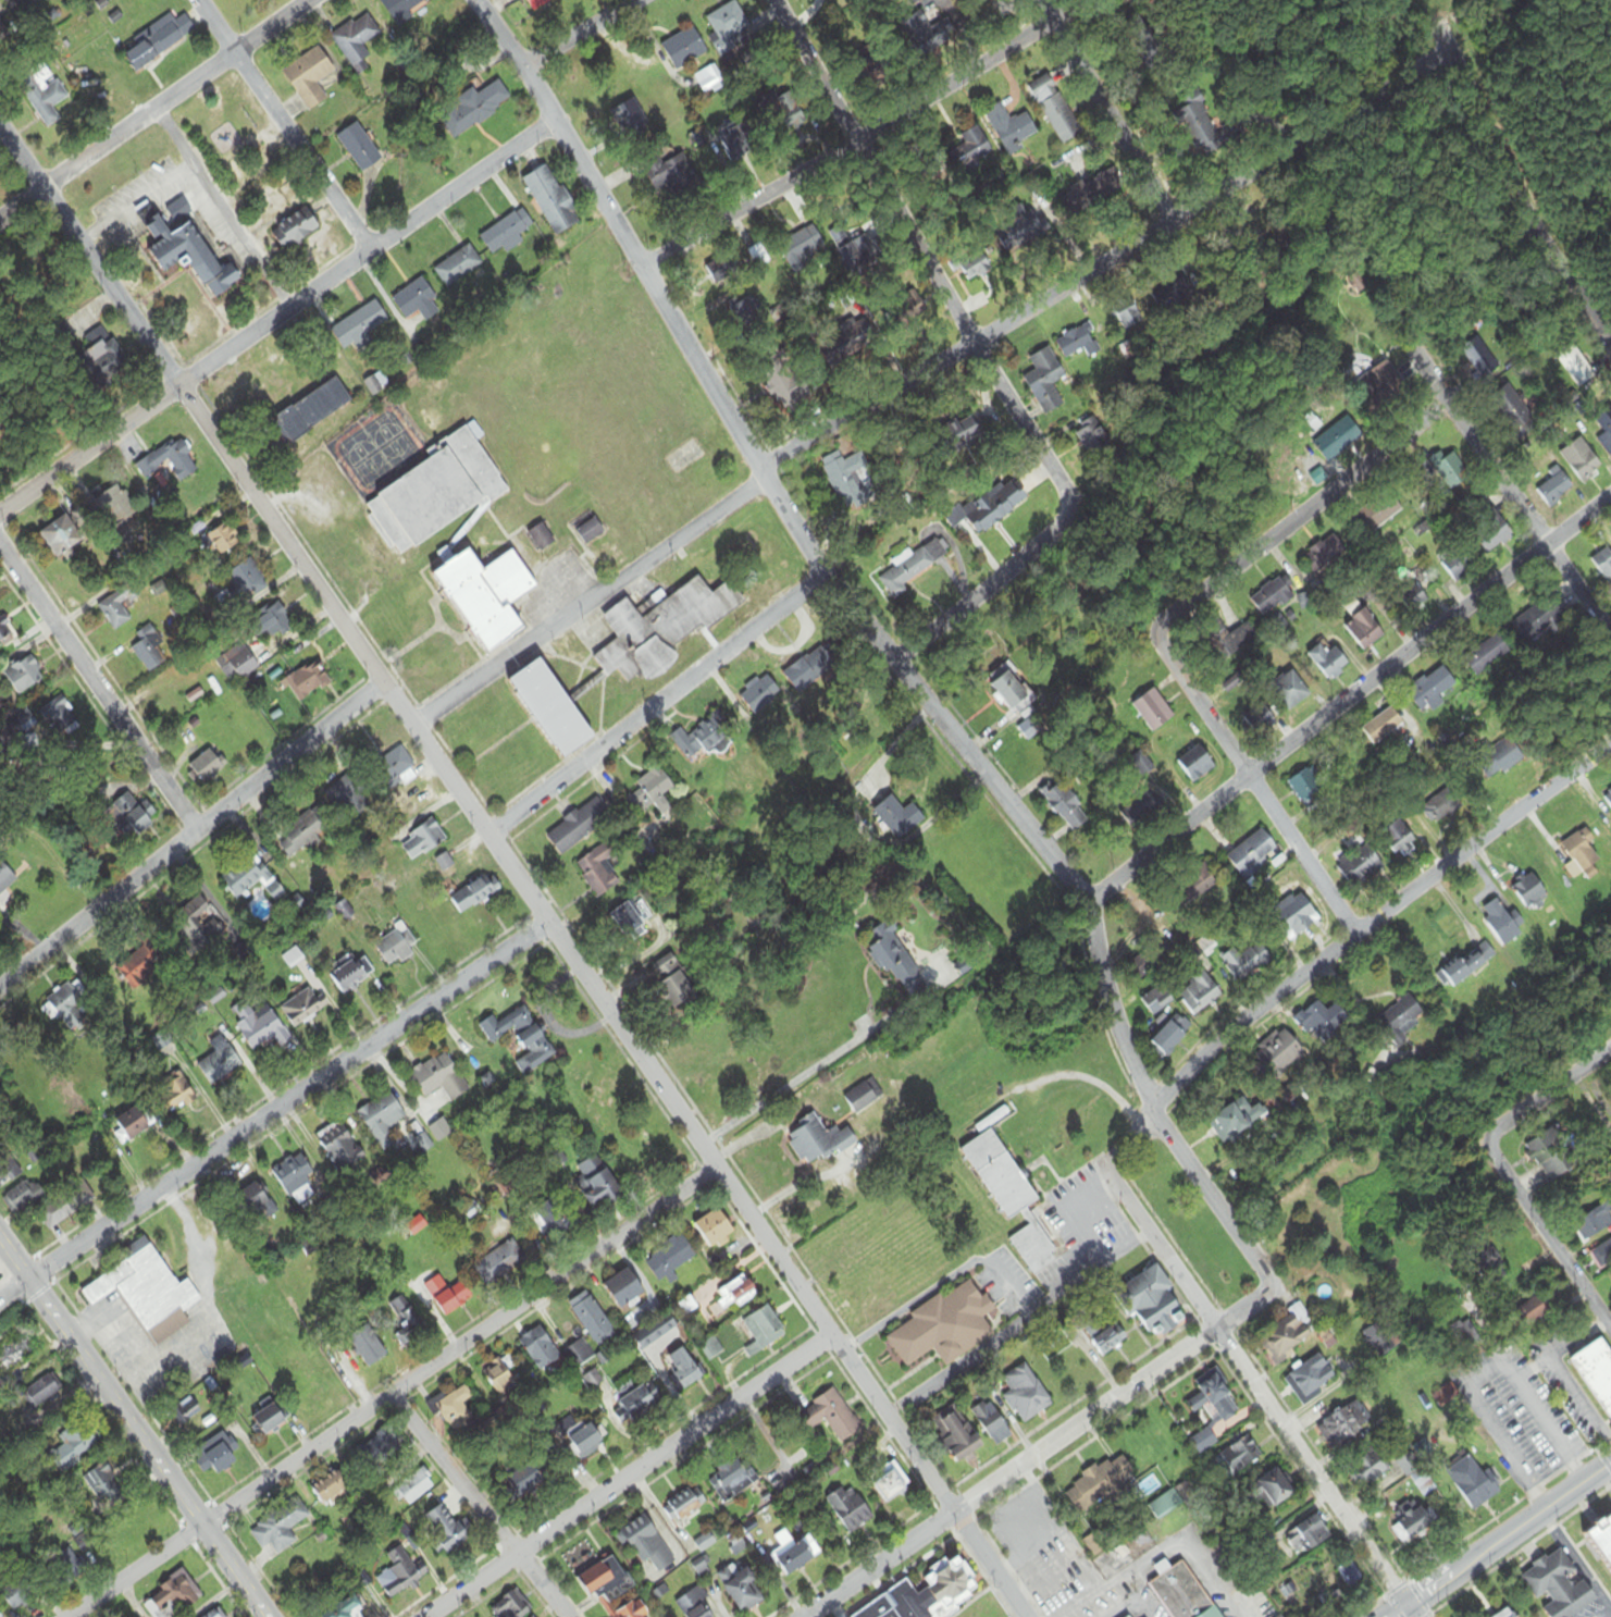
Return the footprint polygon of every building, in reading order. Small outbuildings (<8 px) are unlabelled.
[(380,1),(394,22),(428,0),(381,0),(380,1)] [(531,9),(555,0),(527,0),(531,9)] [(706,17),(715,33),(708,36),(719,54),(754,33),(735,0),(706,17)] [(944,20),(939,22),(928,0),(902,0),(911,18),(902,22),(919,57),(954,40),(944,20)] [(8,17),(0,10),(0,26),(8,17)] [(356,76),(368,69),(363,61),(371,57),(364,45),(383,33),(369,11),(331,35),(356,76)] [(136,48),(124,56),(135,72),(196,32),(185,15),(175,22),(170,15),(131,40),(136,48)] [(1460,58),(1442,23),(1423,32),(1441,67),(1460,58)] [(709,51),(694,26),(661,45),(677,71),(709,51)] [(328,100),(318,83),(335,73),(321,47),(283,69),(307,112),(328,100)] [(46,72),(23,74),(27,110),(49,108),(46,72)] [(1031,85),(1059,145),(1079,135),(1051,76),(1031,85)] [(1186,109),(1176,112),(1189,154),(1219,145),(1202,87),(1181,93),(1186,109)] [(793,90),(777,97),(775,92),(760,98),(776,136),(807,123),(793,90)] [(610,111),(627,143),(648,131),(631,100),(610,111)] [(1039,135),(1027,112),(1010,121),(1001,103),(985,112),(1007,153),(1039,135)] [(757,150),(740,117),(714,131),(732,163),(757,150)] [(362,174),(383,159),(358,123),(337,137),(362,174)] [(993,153),(980,126),(961,135),(965,145),(949,153),(958,171),(993,153)] [(666,193),(685,169),(658,147),(639,171),(666,193)] [(522,179),(556,237),(581,223),(548,165),(522,179)] [(1060,199),(1073,218),(1109,195),(1097,175),(1060,199)] [(321,228),(307,207),(271,231),(285,252),(321,228)] [(491,256),(537,232),(525,209),(479,233),(491,256)] [(1050,233),(1037,210),(996,231),(1008,255),(1050,233)] [(171,235),(159,216),(146,224),(158,244),(150,249),(164,272),(187,258),(213,299),(243,280),(233,263),(222,270),(193,222),(171,235)] [(829,233),(850,275),(882,260),(871,239),(880,234),(873,222),(855,231),(851,222),(829,233)] [(793,274),(808,267),(802,256),(825,245),(815,225),(778,243),(793,274)] [(483,263),(469,244),(433,270),(447,289),(483,263)] [(965,278),(987,274),(982,251),(961,255),(965,278)] [(392,298),(405,320),(437,300),(423,279),(392,298)] [(766,316),(755,295),(726,310),(738,331),(766,316)] [(1151,318),(1132,297),(1114,313),(1133,334),(1151,318)] [(351,346),(389,320),(375,300),(338,326),(351,346)] [(903,318),(922,316),(920,301),(901,303),(903,318)] [(890,333),(885,325),(891,321),(883,309),(821,347),(833,367),(890,333)] [(1066,359),(1084,350),(1089,360),(1103,353),(1089,323),(1056,340),(1066,359)] [(52,327),(53,343),(68,343),(68,326),(52,327)] [(83,338),(90,352),(71,362),(88,392),(128,371),(105,326),(83,338)] [(1498,372),(1481,337),(1462,346),(1479,381),(1498,372)] [(1556,353),(1577,391),(1595,380),(1574,343),(1556,353)] [(1068,378),(1050,347),(1029,359),(1036,371),(1023,379),(1035,398),(1068,378)] [(1381,400),(1402,387),(1386,363),(1350,386),(1375,426),(1391,415),(1381,400)] [(803,375),(789,382),(783,370),(763,379),(779,412),(812,396),(803,375)] [(352,404),(337,379),(275,418),(290,443),(352,404)] [(1515,437),(1535,423),(1508,385),(1488,399),(1515,437)] [(946,431),(956,449),(982,434),(972,416),(946,431)] [(477,442),(483,438),(475,423),(428,451),(434,462),(364,503),(396,558),(507,493),(477,442)] [(1610,458),(1610,430),(1598,439),(1610,458)] [(1560,453),(1581,485),(1604,470),(1583,438),(1560,453)] [(178,484),(198,473),(181,440),(135,464),(144,481),(169,468),(178,484)] [(1445,493),(1469,481),(1453,449),(1429,461),(1445,493)] [(838,502),(876,483),(861,453),(843,461),(839,452),(819,462),(838,502)] [(1549,474),(1553,479),(1537,491),(1549,508),(1574,489),(1558,467),(1549,474)] [(962,508),(977,533),(1029,504),(1016,481),(1004,488),(1002,485),(962,508)] [(136,515),(116,485),(85,506),(98,526),(106,520),(113,530),(136,515)] [(1355,508),(1364,531),(1401,517),(1393,494),(1355,508)] [(1514,536),(1494,509),(1469,527),(1489,555),(1514,536)] [(59,561),(86,541),(67,514),(40,534),(59,561)] [(585,546),(605,533),(595,519),(575,532),(585,546)] [(222,558),(241,542),(226,523),(207,539),(222,558)] [(555,543),(542,524),(528,534),(541,554),(555,543)] [(1346,550),(1331,534),(1302,562),(1317,578),(1346,550)] [(1478,567),(1459,543),(1438,560),(1456,584),(1478,567)] [(1608,547),(1591,559),(1607,582),(1610,579),(1610,551),(1608,547)] [(879,579),(892,597),(933,568),(919,549),(879,579)] [(487,655),(526,631),(510,605),(537,589),(514,552),(484,571),(472,551),(436,572),(487,655)] [(268,585),(251,559),(221,579),(238,605),(268,585)] [(1296,596),(1282,577),(1250,599),(1264,619),(1296,596)] [(745,605),(732,583),(711,595),(702,579),(648,612),(645,607),(637,611),(630,600),(603,616),(619,641),(594,656),(607,678),(619,670),(628,685),(642,676),(648,684),(683,662),(674,648),(745,605)] [(114,632),(132,620),(124,607),(141,596),(133,583),(98,606),(114,632)] [(1428,602),(1416,583),(1396,596),(1409,615),(1428,602)] [(1527,645),(1570,614),(1555,593),(1511,624),(1527,645)] [(1364,652),(1386,635),(1366,609),(1344,626),(1364,652)] [(0,614),(0,648),(15,637),(0,614)] [(1222,663),(1259,638),(1248,623),(1228,636),(1216,618),(1198,630),(1222,663)] [(135,634),(140,644),(134,647),(146,673),(170,662),(154,625),(135,634)] [(1478,677),(1512,653),(1498,634),(1464,658),(1478,677)] [(259,669),(243,643),(215,660),(231,686),(259,669)] [(1328,655),(1319,645),(1307,657),(1332,682),(1351,663),(1336,648),(1328,655)] [(784,672),(798,693),(831,672),(817,650),(784,672)] [(4,674),(20,696),(46,678),(30,655),(4,674)] [(564,761),(596,740),(544,659),(511,680),(564,761)] [(329,679),(311,660),(282,688),(301,706),(329,679)] [(1406,691),(1421,711),(1458,685),(1443,664),(1406,691)] [(1311,695),(1291,669),(1268,687),(1289,713),(1311,695)] [(1032,704),(1010,671),(993,684),(1015,716),(1032,704)] [(751,714),(782,700),(771,676),(740,690),(751,714)] [(1174,718),(1154,689),(1132,705),(1151,733),(1174,718)] [(79,722),(61,697),(39,712),(57,737),(79,722)] [(1243,716),(1252,737),(1278,726),(1268,705),(1243,716)] [(1363,729),(1375,746),(1405,724),(1392,707),(1363,729)] [(15,718),(24,732),(36,724),(27,710),(15,718)] [(713,754),(735,731),(715,713),(693,735),(713,754)] [(1484,758),(1502,775),(1523,752),(1505,736),(1484,758)] [(1193,785),(1216,767),(1199,745),(1176,763),(1193,785)] [(368,776),(386,794),(416,764),(398,746),(368,776)] [(224,764),(206,749),(190,770),(208,784),(224,764)] [(1155,770),(1142,752),(1129,761),(1142,779),(1155,770)] [(637,782),(641,790),(626,799),(637,818),(655,807),(666,824),(677,817),(665,796),(674,790),(661,768),(637,782)] [(1302,805),(1323,790),(1308,769),(1287,784),(1302,805)] [(1091,818),(1059,785),(1043,801),(1076,833),(1091,818)] [(1602,796),(1610,809),(1610,790),(1602,796)] [(1120,815),(1135,829),(1158,805),(1143,791),(1120,815)] [(138,836),(160,818),(146,802),(139,808),(128,794),(105,814),(126,839),(135,831),(138,836)] [(1429,823),(1451,818),(1446,795),(1424,800),(1429,823)] [(925,821),(912,805),(903,812),(893,797),(873,811),(896,842),(925,821)] [(613,819),(598,798),(546,835),(561,856),(613,819)] [(328,837),(316,815),(275,837),(287,859),(328,837)] [(1420,845),(1401,819),(1380,834),(1399,861),(1420,845)] [(412,863),(446,841),(434,821),(399,842),(412,863)] [(1562,846),(1574,862),(1566,868),(1575,880),(1584,874),(1590,882),(1599,875),(1594,868),(1602,862),(1590,846),(1596,841),(1586,828),(1562,846)] [(1246,880),(1280,850),(1261,829),(1227,859),(1246,880)] [(1385,868),(1371,843),(1336,863),(1350,888),(1385,868)] [(575,865),(599,899),(621,884),(613,873),(622,867),(606,844),(575,865)] [(221,879),(237,901),(260,884),(274,904),(285,896),(255,854),(221,879)] [(443,873),(454,866),(446,854),(435,861),(443,873)] [(18,880),(0,861),(0,897),(18,880)] [(1215,878),(1195,861),(1169,893),(1190,910),(1215,878)] [(450,898),(460,915),(502,890),(491,873),(450,898)] [(1528,910),(1549,895),(1533,873),(1512,888),(1528,910)] [(1275,913),(1296,939),(1322,918),(1299,892),(1275,913)] [(194,954),(226,931),(200,897),(169,920),(194,954)] [(1485,920),(1504,947),(1525,931),(1500,897),(1483,909),(1489,917),(1485,920)] [(647,927),(630,902),(611,915),(627,940),(647,927)] [(905,1002),(929,987),(887,923),(863,938),(905,1002)] [(410,948),(416,944),(403,925),(374,946),(391,969),(413,953),(410,948)] [(1221,961),(1239,985),(1273,960),(1254,936),(1221,961)] [(1444,974),(1458,990),(1497,955),(1483,939),(1444,974)] [(117,972),(135,992),(169,960),(151,940),(117,972)] [(653,965),(675,1009),(697,998),(675,954),(653,965)] [(330,974),(339,994),(375,977),(366,958),(330,974)] [(1204,968),(1174,990),(1194,1017),(1224,995),(1204,968)] [(48,996),(65,1034),(97,1019),(79,981),(48,996)] [(1141,1001),(1153,1017),(1176,1000),(1163,984),(1141,1001)] [(316,988),(281,1006),(292,1028),(327,1010),(316,988)] [(1426,1012),(1410,994),(1378,1022),(1394,1041),(1426,1012)] [(1329,1011),(1317,1000),(1296,1021),(1323,1047),(1351,1019),(1336,1004),(1329,1011)] [(270,1006),(254,1015),(246,1002),(230,1011),(253,1051),(274,1038),(280,1048),(291,1041),(270,1006)] [(1195,1028),(1178,1013),(1151,1043),(1168,1058),(1195,1028)] [(1308,1054),(1285,1026),(1252,1054),(1276,1081),(1308,1054)] [(197,1066),(211,1087),(242,1067),(222,1036),(209,1044),(216,1053),(197,1066)] [(423,1099),(460,1076),(445,1052),(408,1075),(423,1099)] [(195,1104),(186,1075),(157,1085),(167,1114),(195,1104)] [(885,1095),(871,1078),(844,1098),(857,1116),(885,1095)] [(386,1134),(407,1118),(388,1092),(357,1114),(384,1152),(393,1145),(386,1134)] [(1210,1124),(1225,1146),(1267,1117),(1252,1095),(1210,1124)] [(151,1128),(137,1107),(115,1122),(130,1143),(151,1128)] [(825,1134),(816,1116),(785,1131),(805,1170),(857,1144),(849,1128),(839,1133),(836,1128),(825,1134)] [(429,1129),(438,1143),(452,1134),(443,1120),(429,1129)] [(366,1158),(340,1121),(315,1137),(341,1175),(366,1158)] [(1007,1221),(1022,1212),(1031,1227),(1011,1239),(1033,1276),(1059,1260),(1028,1209),(1038,1202),(994,1129),(963,1148),(1007,1221)] [(1533,1167),(1541,1164),(1548,1182),(1568,1174),(1552,1134),(1524,1145),(1533,1167)] [(4,1152),(0,1157),(0,1171),(12,1183),(24,1172),(4,1152)] [(295,1198),(316,1173),(293,1154),(272,1179),(295,1198)] [(577,1169),(582,1176),(574,1182),(595,1213),(624,1194),(597,1155),(577,1169)] [(39,1191),(24,1179),(4,1203),(19,1216),(39,1191)] [(37,1214),(48,1230),(80,1210),(101,1195),(90,1179),(37,1214)] [(235,1199),(258,1227),(278,1210),(255,1183),(235,1199)] [(1584,1243),(1610,1225),(1610,1207),(1608,1202),(1572,1226),(1584,1243)] [(541,1214),(550,1237),(563,1232),(555,1209),(541,1214)] [(710,1248),(735,1232),(720,1209),(695,1225),(710,1248)] [(697,1257),(680,1235),(644,1262),(660,1284),(697,1257)] [(473,1268),(488,1288),(527,1260),(512,1239),(473,1268)] [(1590,1254),(1602,1271),(1610,1264),(1610,1239),(1590,1254)] [(156,1347),(193,1324),(185,1312),(202,1302),(184,1274),(174,1281),(149,1242),(79,1288),(92,1308),(119,1290),(156,1347)] [(1147,1333),(1160,1326),(1165,1337),(1190,1323),(1159,1267),(1114,1292),(1130,1320),(1137,1315),(1147,1333)] [(623,1314),(648,1297),(630,1269),(605,1285),(623,1314)] [(716,1297),(728,1312),(758,1289),(746,1273),(716,1297)] [(425,1286),(445,1318),(476,1298),(465,1280),(449,1290),(440,1276),(425,1286)] [(995,1336),(984,1318),(993,1312),(973,1278),(911,1316),(914,1320),(886,1337),(905,1368),(935,1351),(944,1366),(995,1336)] [(568,1305),(597,1347),(616,1335),(588,1292),(568,1305)] [(1554,1314),(1544,1295),(1512,1312),(1523,1331),(1554,1314)] [(389,1305),(404,1328),(395,1334),(405,1348),(427,1333),(402,1296),(389,1305)] [(1276,1365),(1315,1340),(1306,1325),(1312,1322),(1300,1304),(1289,1312),(1293,1318),(1259,1340),(1276,1365)] [(744,1350),(750,1359),(787,1335),(769,1307),(743,1323),(756,1343),(744,1350)] [(1396,1349),(1384,1322),(1364,1331),(1376,1358),(1396,1349)] [(1329,1350),(1340,1341),(1327,1324),(1316,1332),(1329,1350)] [(366,1368),(387,1358),(372,1326),(351,1337),(366,1368)] [(517,1341),(540,1373),(562,1358),(539,1326),(517,1341)] [(38,1350),(25,1334),(0,1352),(0,1364),(7,1373),(38,1350)] [(575,1370),(595,1356),(583,1339),(563,1353),(575,1370)] [(1610,1421),(1610,1350),(1604,1340),(1572,1360),(1610,1421)] [(664,1363),(683,1392),(704,1378),(684,1350),(664,1363)] [(1283,1378),(1304,1407),(1339,1381),(1318,1352),(1283,1378)] [(521,1376),(508,1358),(487,1374),(500,1392),(521,1376)] [(1024,1426),(1054,1403),(1024,1363),(1002,1379),(1011,1391),(1003,1397),(1024,1426)] [(1202,1395),(1188,1402),(1194,1414),(1211,1405),(1221,1424),(1241,1414),(1217,1370),(1195,1382),(1202,1395)] [(55,1371),(21,1395),(33,1412),(67,1389),(55,1371)] [(602,1382),(595,1371),(582,1379),(590,1390),(602,1382)] [(474,1418),(464,1407),(475,1398),(462,1383),(432,1410),(455,1436),(474,1418)] [(619,1404),(633,1423),(662,1403),(649,1384),(619,1404)] [(841,1445),(862,1431),(835,1390),(798,1414),(810,1432),(826,1421),(841,1445)] [(214,1425),(196,1396),(171,1411),(188,1440),(214,1425)] [(1013,1436),(988,1400),(972,1411),(996,1447),(1013,1436)] [(1317,1427),(1333,1454),(1376,1427),(1360,1400),(1317,1427)] [(262,1437),(291,1423),(281,1403),(253,1416),(262,1437)] [(942,1423),(952,1437),(943,1444),(961,1468),(986,1449),(958,1411),(942,1423)] [(559,1425),(581,1461),(605,1446),(592,1424),(580,1431),(571,1417),(559,1425)] [(100,1449),(84,1421),(57,1436),(64,1448),(49,1457),(59,1473),(100,1449)] [(353,1458),(368,1475),(401,1445),(386,1428),(353,1458)] [(1201,1456),(1218,1442),(1207,1428),(1190,1442),(1201,1456)] [(212,1468),(219,1477),(244,1459),(224,1432),(191,1456),(204,1474),(212,1468)] [(1233,1477),(1263,1461),(1251,1437),(1220,1453),(1233,1477)] [(1392,1469),(1374,1449),(1349,1472),(1367,1492),(1392,1469)] [(1127,1491),(1122,1480),(1134,1474),(1124,1455),(1082,1476),(1085,1483),(1067,1492),(1078,1515),(1127,1491)] [(1476,1507),(1496,1489),(1467,1457),(1448,1475),(1476,1507)] [(546,1459),(539,1469),(527,1460),(507,1488),(531,1506),(559,1469),(546,1459)] [(707,1479),(723,1505),(755,1485),(738,1459),(707,1479)] [(83,1478),(100,1507),(125,1493),(109,1463),(83,1478)] [(1273,1509),(1297,1498),(1284,1469),(1260,1481),(1273,1509)] [(889,1504),(909,1490),(896,1471),(876,1486),(889,1504)] [(409,1508),(435,1488),(422,1472),(397,1491),(409,1508)] [(327,1510),(351,1493),(337,1473),(313,1490),(327,1510)] [(664,1513),(679,1527),(705,1499),(690,1484),(664,1513)] [(825,1502),(850,1536),(874,1519),(850,1485),(825,1502)] [(1148,1506),(1159,1522),(1183,1506),(1173,1490),(1148,1506)] [(261,1551),(270,1545),(277,1557),(298,1542),(291,1532),(311,1518),(298,1499),(249,1532),(261,1551)] [(1393,1526),(1414,1547),(1436,1524),(1415,1503),(1393,1526)] [(424,1518),(448,1556),(476,1538),(466,1521),(455,1527),(442,1506),(424,1518)] [(642,1566),(649,1561),(659,1576),(678,1563),(646,1514),(620,1532),(642,1566)] [(1306,1544),(1310,1552),(1333,1541),(1321,1518),(1287,1534),(1294,1550),(1306,1544)] [(1590,1536),(1610,1567),(1610,1522),(1590,1536)] [(789,1579),(816,1560),(793,1527),(776,1539),(786,1554),(776,1561),(789,1579)] [(386,1557),(394,1569),(376,1580),(390,1601),(423,1580),(401,1547),(386,1557)] [(1582,1577),(1579,1579),(1562,1551),(1521,1577),(1537,1602),(1548,1595),(1554,1604),(1545,1610),(1549,1616),(1579,1616),(1600,1604),(1582,1577)] [(78,1583),(75,1553),(49,1556),(52,1586),(78,1583)] [(610,1616),(645,1616),(635,1602),(615,1616),(609,1606),(635,1589),(614,1556),(583,1576),(610,1616)] [(983,1593),(958,1556),(924,1579),(930,1588),(918,1596),(908,1581),(856,1616),(948,1616),(983,1593)] [(1337,1568),(1349,1590),(1364,1581),(1352,1560),(1337,1568)] [(1172,1571),(1166,1562),(1155,1569),(1161,1579),(1155,1582),(1177,1616),(1222,1616),(1187,1561),(1172,1571)] [(715,1577),(743,1616),(767,1600),(745,1569),(739,1574),(733,1565),(715,1577)] [(182,1570),(142,1604),(153,1616),(181,1616),(204,1597),(182,1570)] [(1,1589),(12,1613),(37,1602),(25,1578),(1,1589)] [(702,1603),(709,1598),(700,1586),(675,1603),(685,1616),(712,1616),(702,1603)] [(517,1590),(490,1609),(496,1616),(526,1616),(532,1613),(517,1590)] [(359,1611),(363,1609),(357,1597),(320,1616),(362,1616),(359,1611)]
